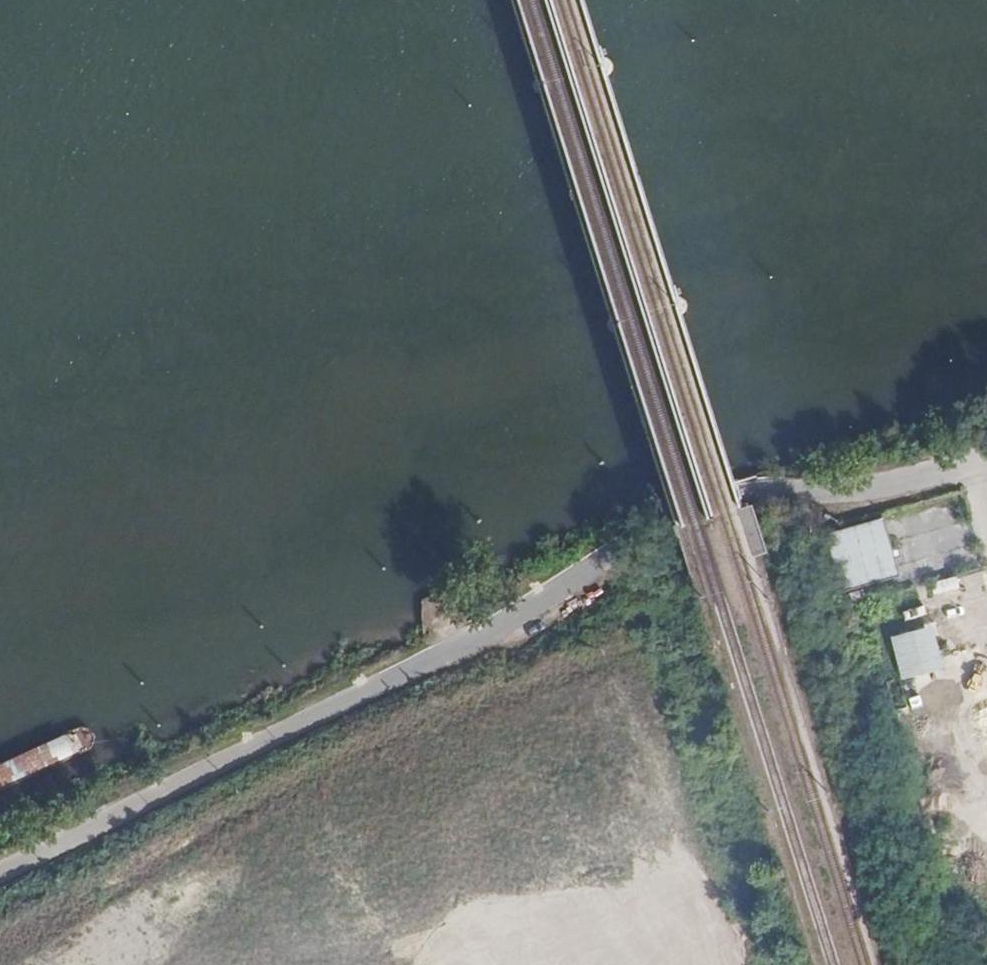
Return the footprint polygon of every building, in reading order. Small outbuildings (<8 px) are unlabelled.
[(900,577),(887,521),(828,534),(842,591),(900,577)] [(906,656),(923,727),(954,719),(943,679),(964,674),(973,710),(986,706),(986,638),(906,656)]
